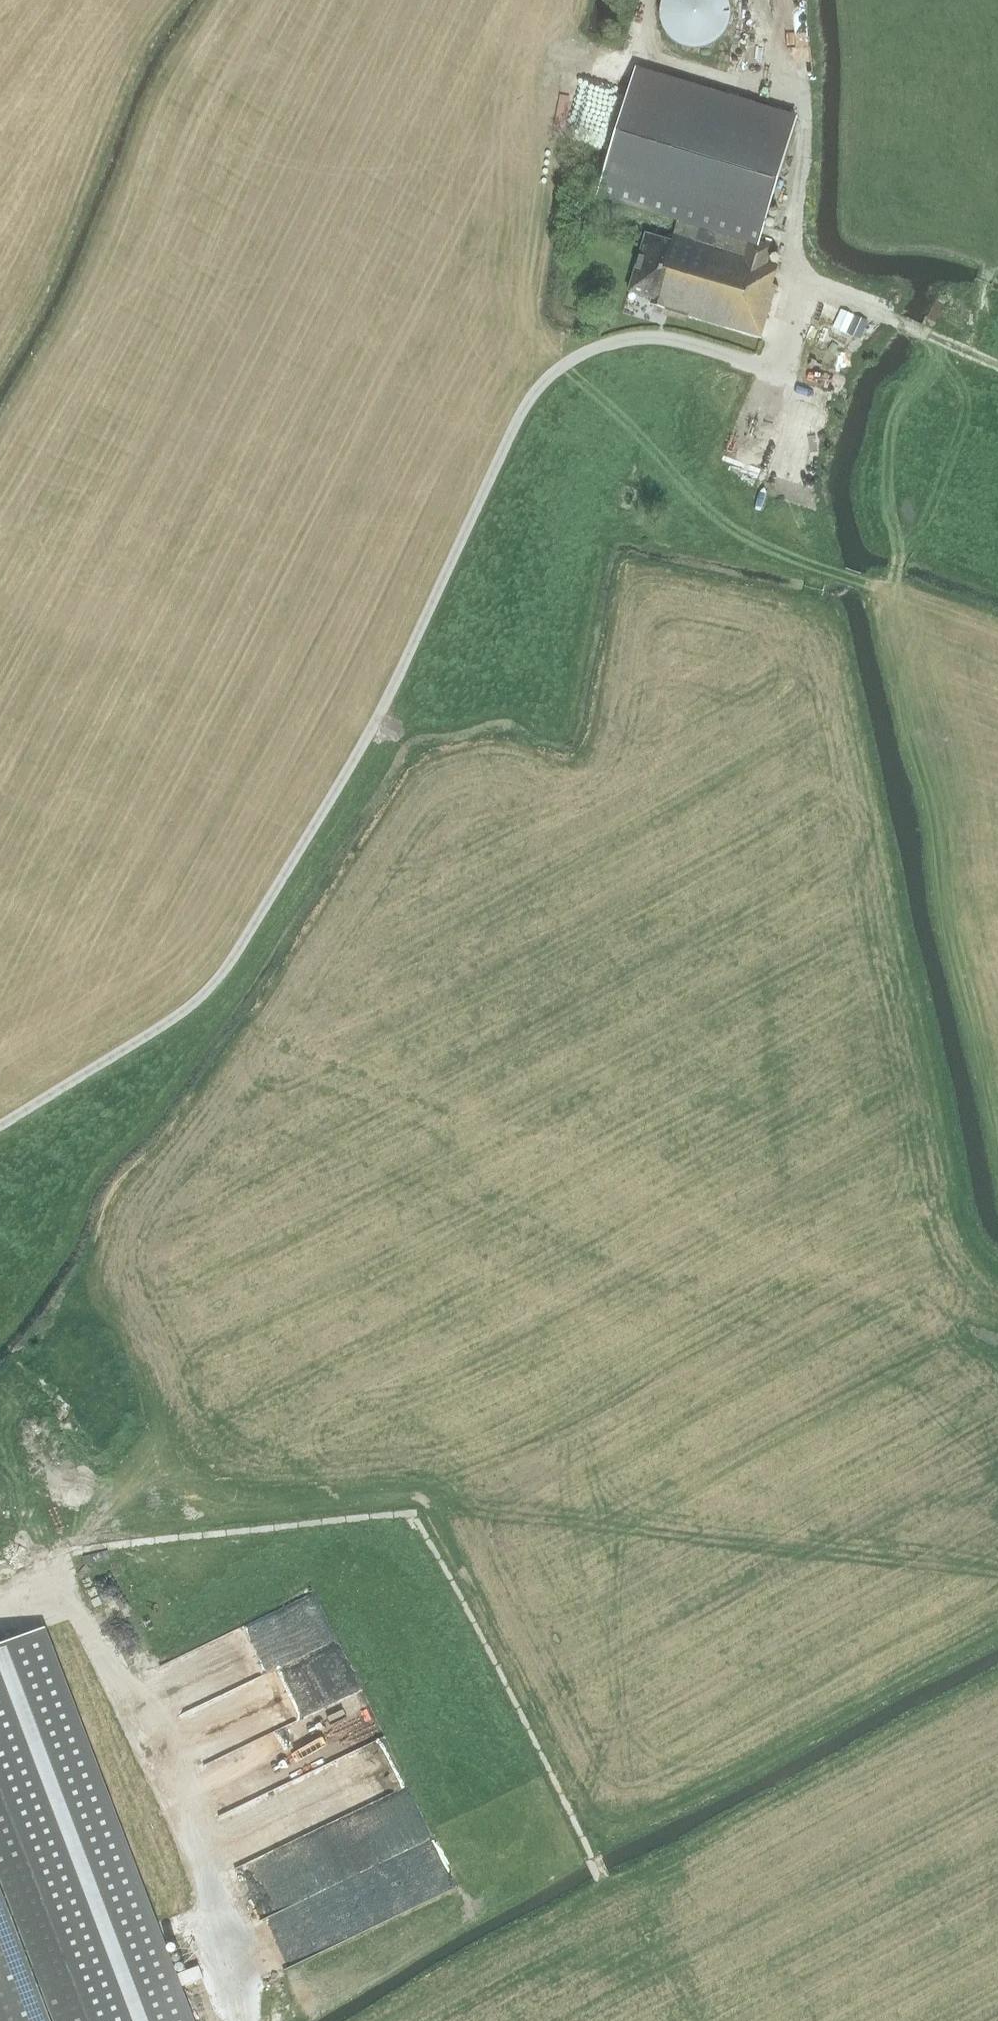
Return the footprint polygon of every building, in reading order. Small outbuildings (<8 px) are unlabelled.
[(660,13),(660,17),(660,20),(661,23),(662,26),(664,29),(665,32),(669,38),(672,40),(674,42),(680,45),(683,47),(689,48),(696,49),(702,48),(708,47),(712,45),(717,42),(720,40),(722,38),(726,32),(728,29),(729,26),(730,23),(731,20),(731,17),(731,10),(731,7),(730,4),(729,0),(663,0),(662,0),(661,4),(660,7),(660,10),(660,13)] [(694,242),(678,237),(676,243),(646,234),(629,291),(652,298),(650,305),(761,338),(776,286),(772,285),(778,267),(767,263),(773,245),(759,241),(796,120),(635,70),(597,194),(699,226),(694,242)] [(938,299),(932,317),(942,321),(948,303),(938,299)] [(178,1987),(174,1976),(42,1629),(0,1645),(0,2020),(191,2020),(178,1987)] [(257,1776),(265,1793),(335,1761),(326,1743),(325,1744),(316,1723),(257,1750),(267,1772),(257,1776)] [(199,1968),(174,1976),(178,1987),(203,1979),(199,1968)]
